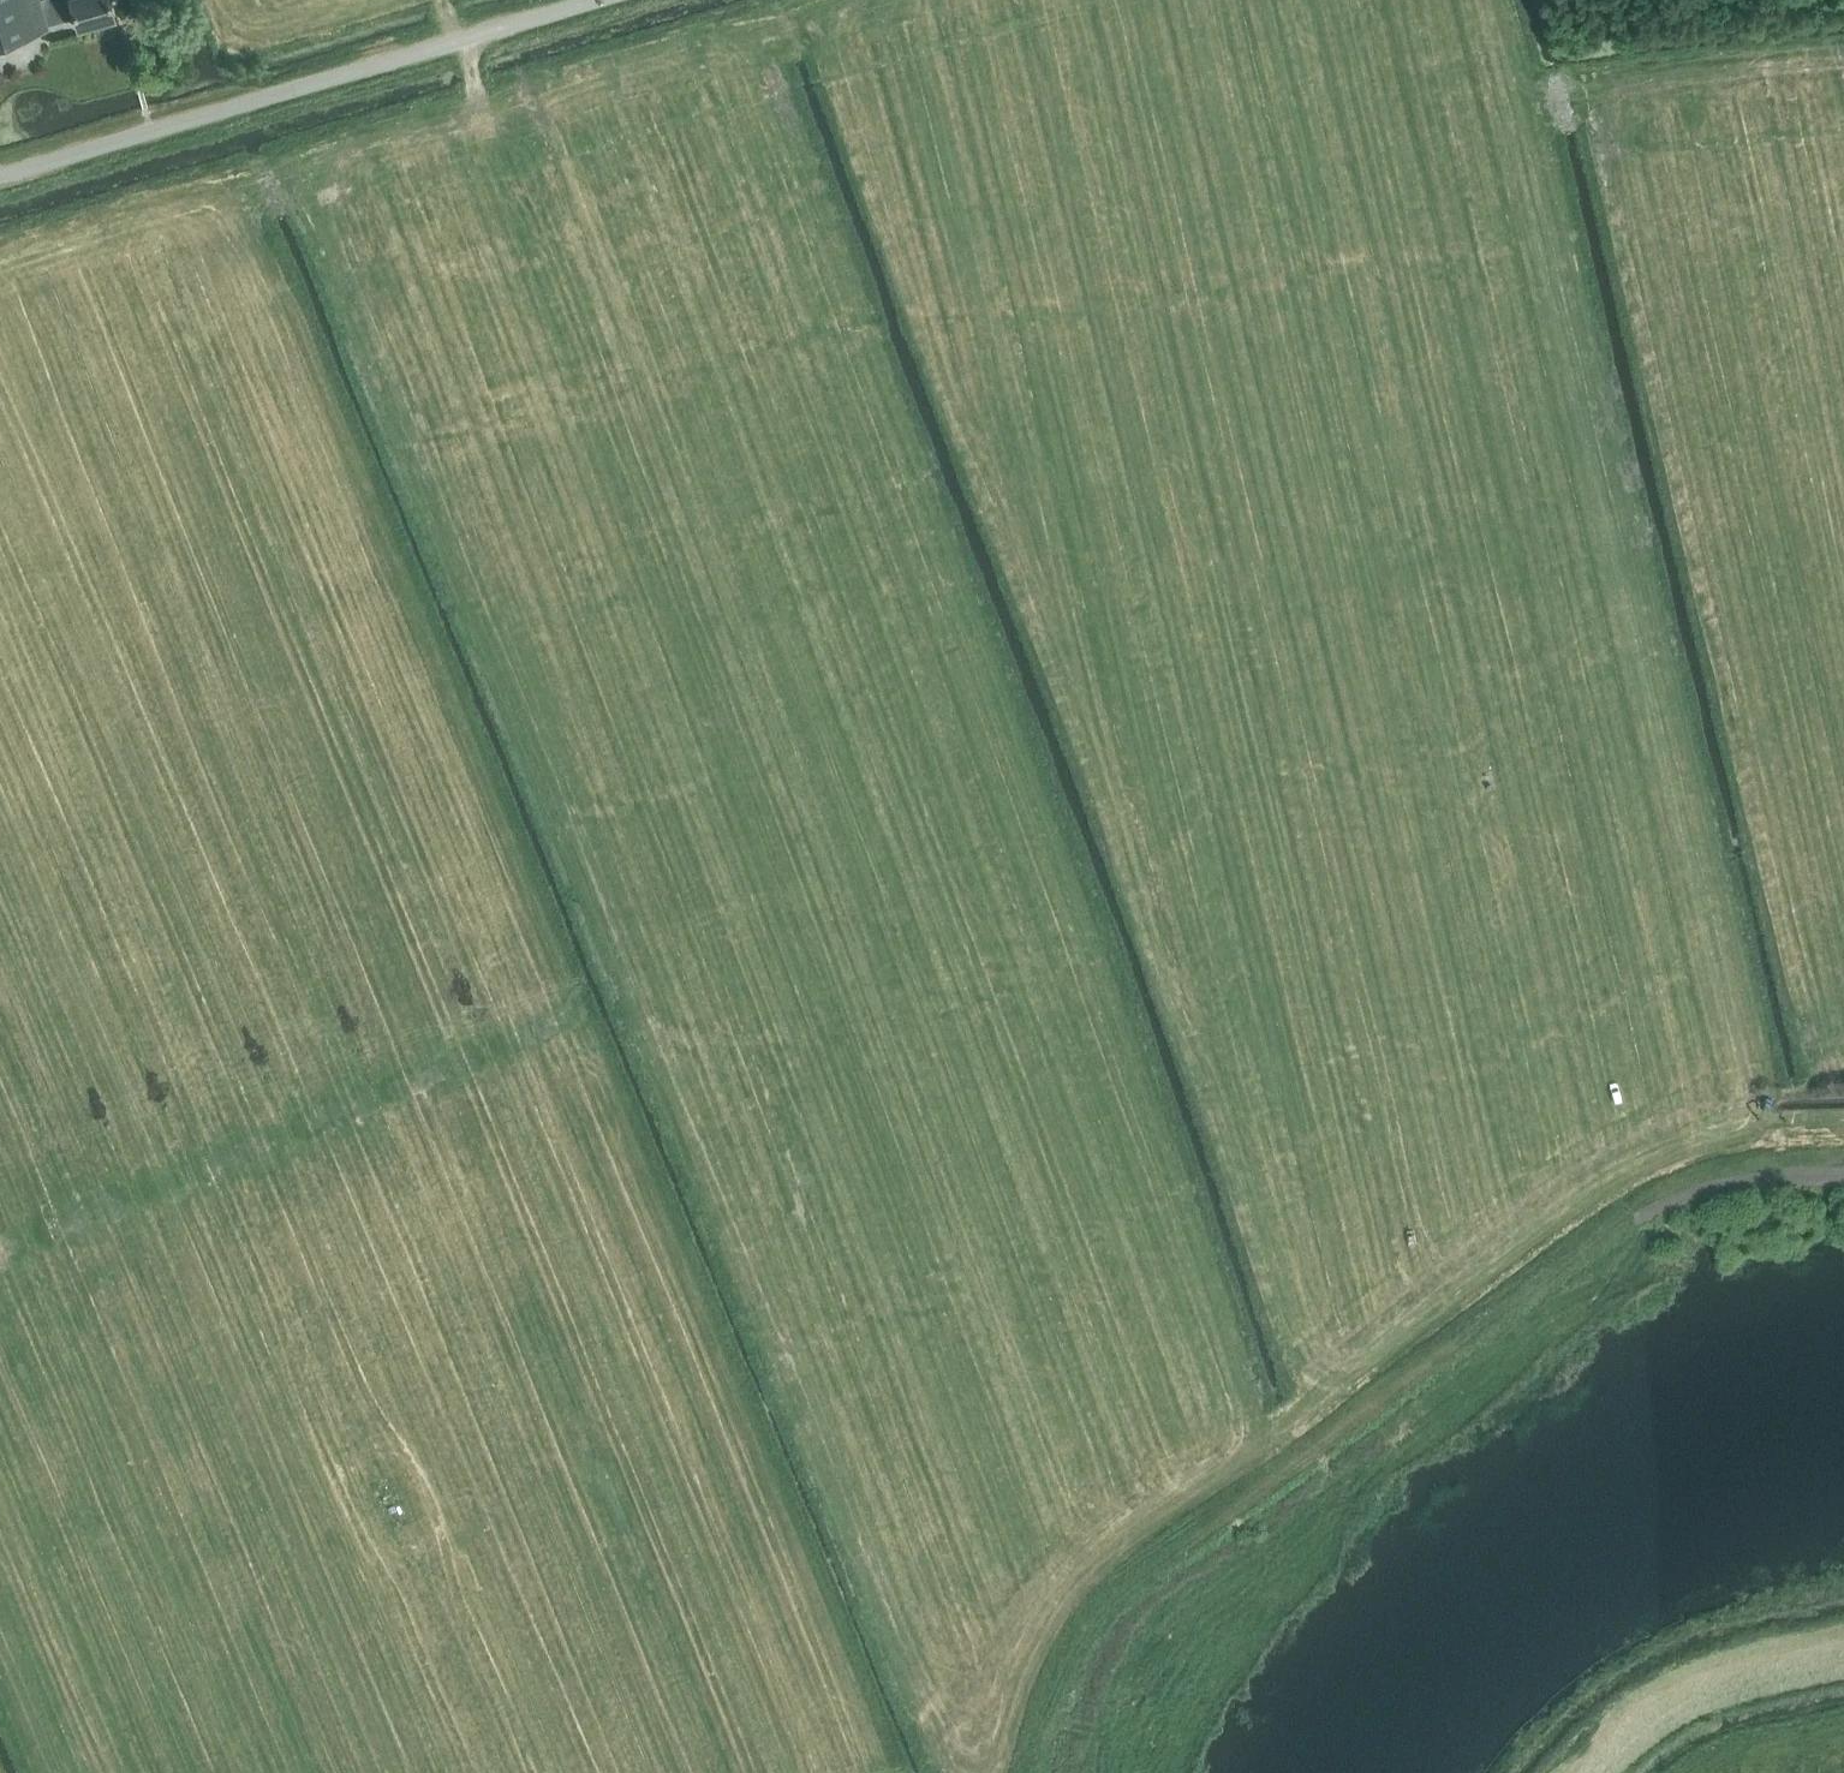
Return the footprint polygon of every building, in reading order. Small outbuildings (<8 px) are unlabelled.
[(115,18),(110,0),(0,0),(0,41),(48,28),(47,25),(75,17),(78,29),(99,23),(100,26),(111,23),(110,19),(115,18)]
